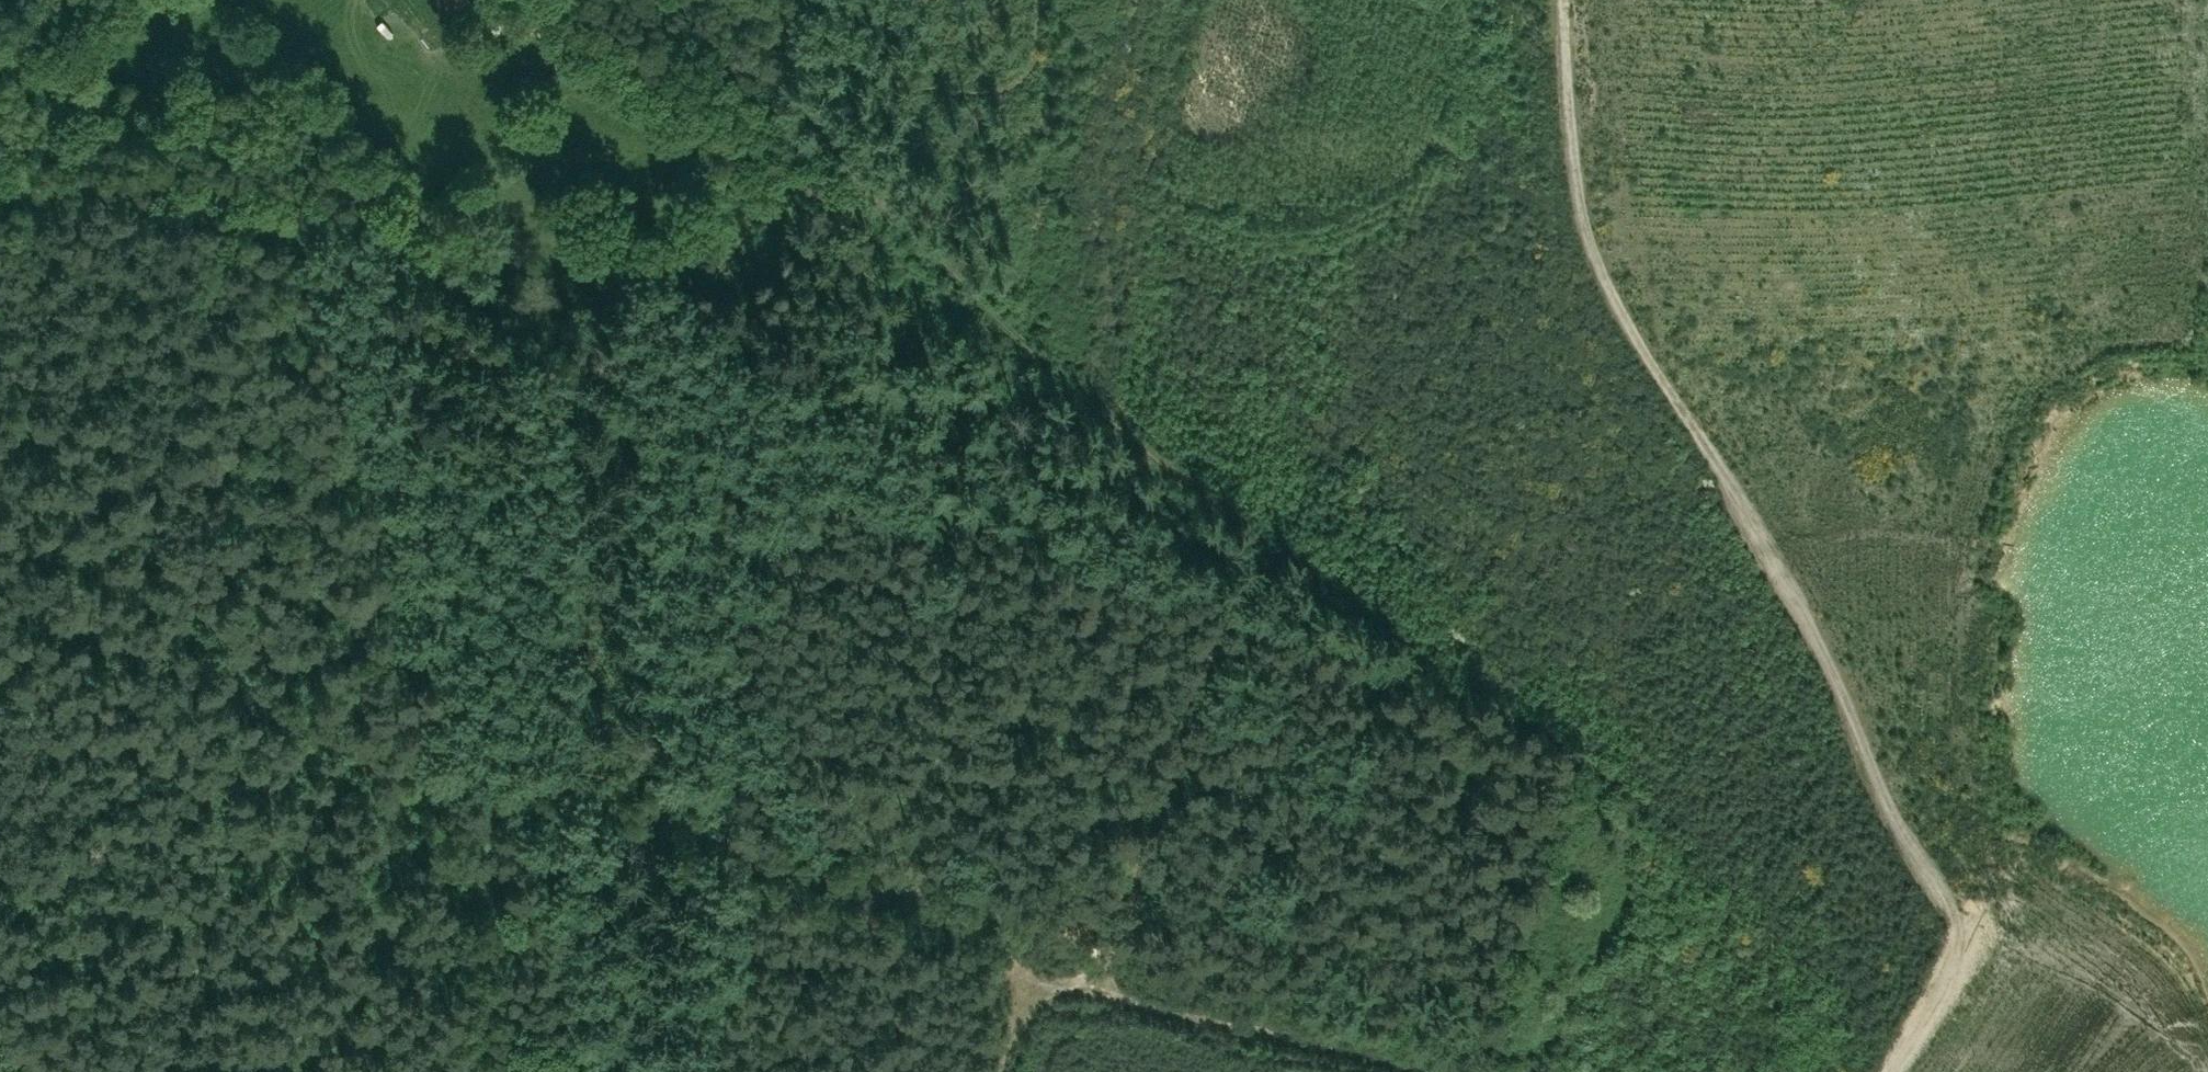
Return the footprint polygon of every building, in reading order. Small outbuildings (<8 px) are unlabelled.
[(465,16),(475,0),(439,0),(465,16)]
